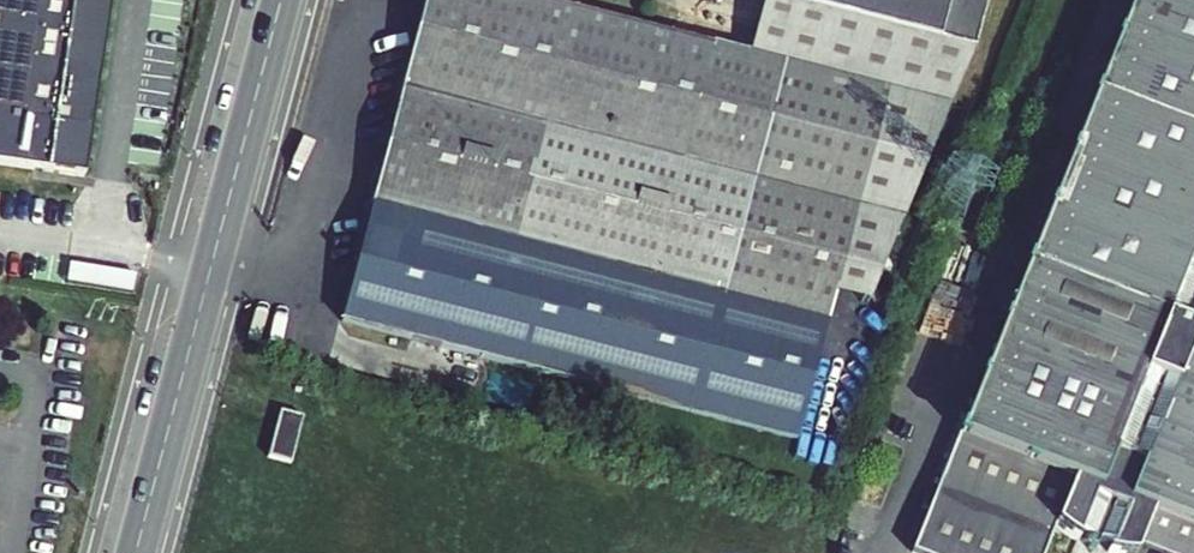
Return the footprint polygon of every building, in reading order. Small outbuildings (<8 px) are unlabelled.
[(83,176),(110,0),(0,0),(0,163),(83,176)] [(799,441),(837,296),(872,305),(961,82),(790,37),(783,65),(536,0),(428,0),(343,322),(799,441)] [(798,8),(790,37),(961,82),(972,54),(988,0),(766,0),(798,8)] [(911,549),(922,552),(1038,552),(1052,518),(1071,534),(1074,528),(1105,542),(1104,546),(1132,549),(1136,538),(1174,552),(1193,552),(1193,0),(1129,0),(911,549)] [(283,480),(296,431),(279,426),(265,475),(283,480)]
